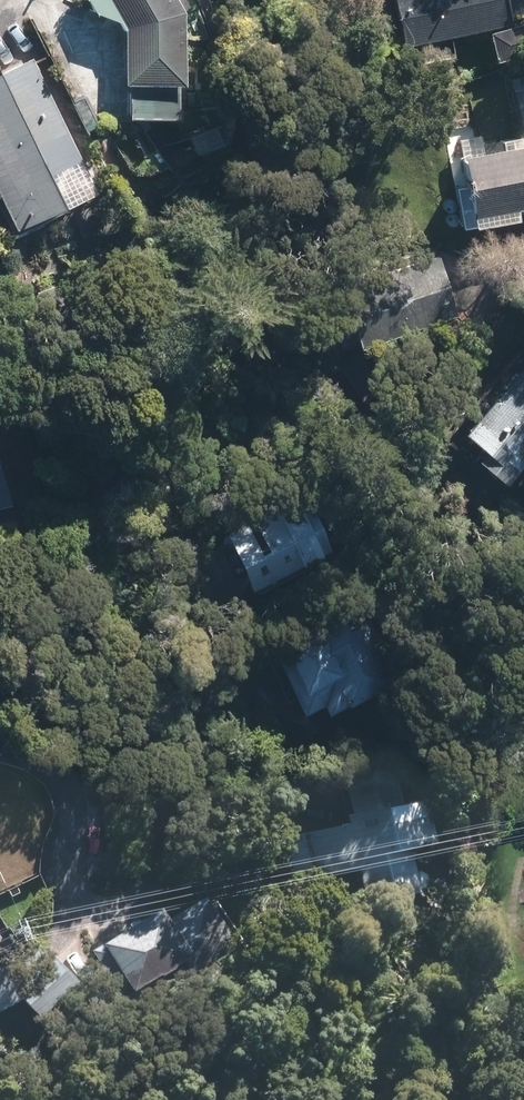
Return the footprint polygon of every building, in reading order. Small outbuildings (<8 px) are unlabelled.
[(175,9),(171,0),(116,0),(130,25),(130,73),(137,73),(137,110),(170,109),(169,73),(176,73),(175,9)] [(503,20),(500,0),(396,0),(402,37),(503,20)] [(494,32),(498,51),(523,45),(523,25),(494,32)] [(0,77),(0,183),(17,218),(57,199),(36,157),(68,142),(29,62),(0,77)] [(464,154),(473,209),(523,201),(523,145),(464,154)] [(436,260),(352,281),(365,331),(449,310),(436,260)] [(470,428),(511,462),(523,446),(523,363),(470,428)] [(294,497),(227,527),(249,577),(316,548),(294,497)] [(397,673),(366,607),(277,648),(302,701),(321,692),(327,705),(397,673)] [(355,823),(281,837),(288,874),(352,861),(360,899),(412,889),(404,846),(431,841),(423,801),(353,814),(355,823)] [(161,925),(154,913),(96,949),(122,991),(178,957),(184,967),(220,945),(195,904),(161,925)] [(22,995),(39,1013),(72,982),(32,941),(5,967),(0,970),(0,1007),(22,995)]
